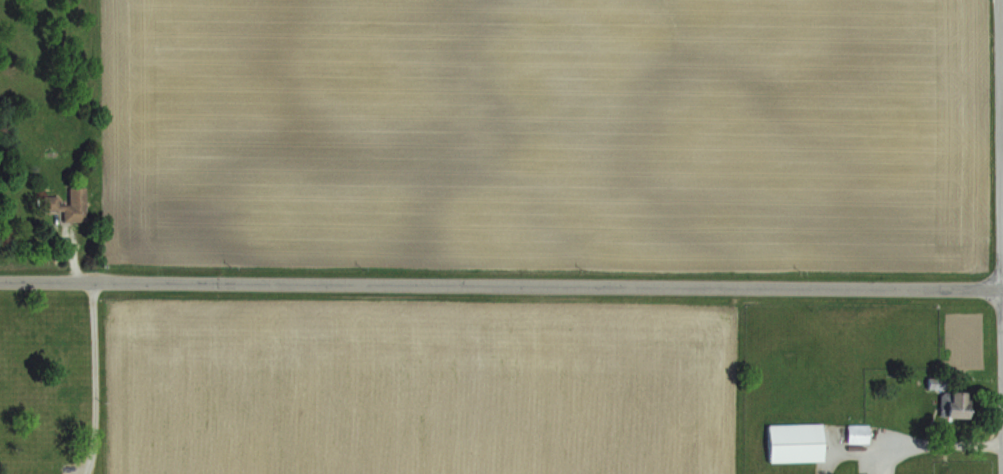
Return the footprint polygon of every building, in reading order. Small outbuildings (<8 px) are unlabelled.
[(89,223),(89,187),(72,187),(72,205),(60,205),(60,197),(46,197),(46,212),(66,212),(66,223),(89,223)] [(943,391),(943,417),(976,417),(976,391),(943,391)] [(773,462),(828,461),(827,424),(772,425),(773,462)]
